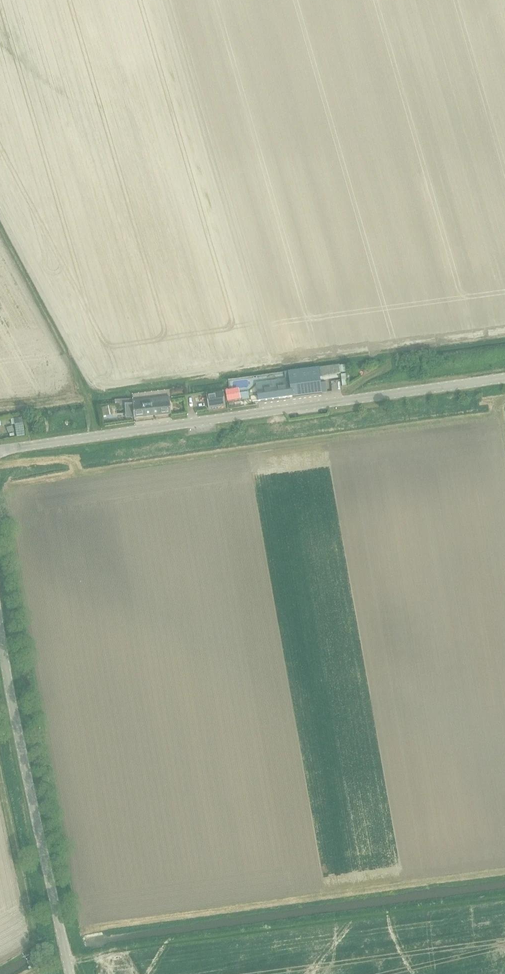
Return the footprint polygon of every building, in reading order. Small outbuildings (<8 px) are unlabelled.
[(322,392),(320,383),(320,377),(340,374),(340,373),(339,367),(339,365),(284,372),(285,380),(278,381),(277,377),(260,379),(261,383),(256,383),(259,401),(322,393),(322,392)] [(209,409),(226,406),(223,392),(207,394),(209,409)] [(132,401),(133,408),(134,418),(171,414),(169,397),(132,401)] [(25,436),(22,424),(21,418),(11,419),(12,425),(15,424),(18,437),(25,436)]
